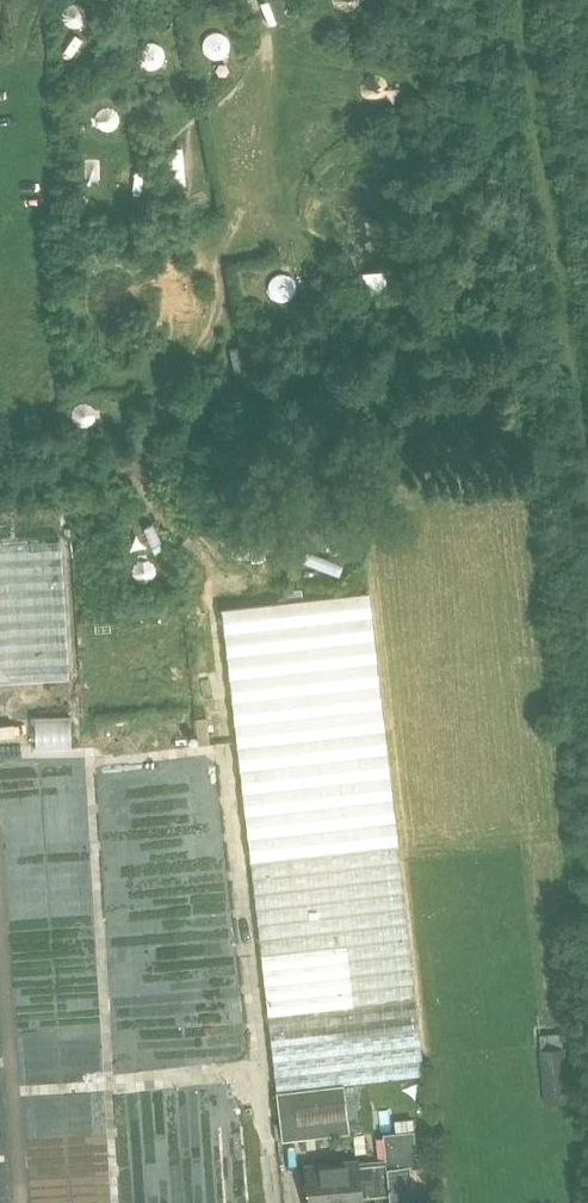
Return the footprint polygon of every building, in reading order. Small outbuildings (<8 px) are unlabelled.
[(56,524),(0,528),(0,668),(65,663),(56,524)] [(368,600),(222,616),(236,746),(274,1091),(276,1091),(281,1138),(348,1131),(348,1132),(370,1129),(365,1081),(423,1073),(382,729),(368,600)] [(565,1046),(564,1047),(562,1032),(540,1034),(541,1048),(540,1049),(546,1104),(571,1101),(565,1046)] [(375,1158),(377,1177),(386,1176),(388,1193),(389,1202),(400,1202),(412,1202),(409,1168),(419,1167),(417,1157),(415,1158),(412,1129),(381,1132),(384,1158),(375,1158)] [(375,1158),(321,1164),(323,1189),(307,1191),(308,1202),(346,1202),(345,1197),(388,1193),(386,1176),(377,1177),(375,1158)]
